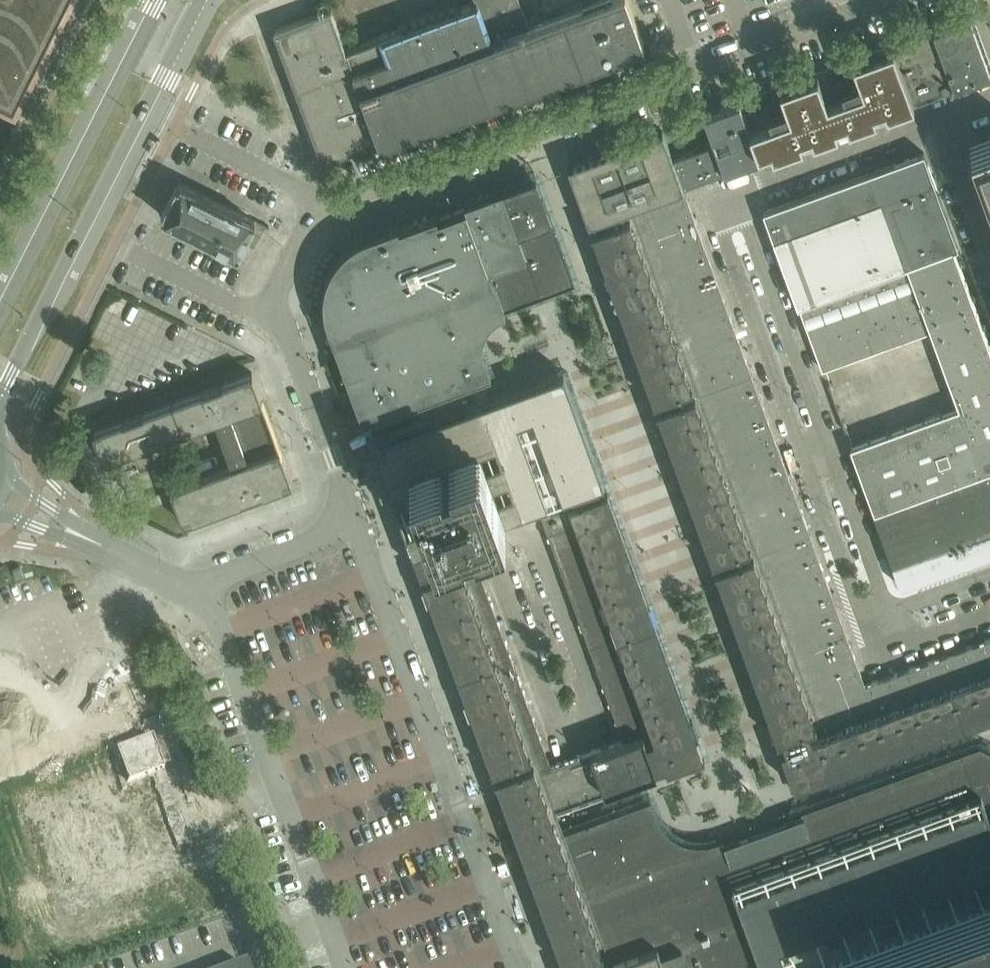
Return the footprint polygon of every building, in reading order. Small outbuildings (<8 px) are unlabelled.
[(13,112),(69,0),(0,0),(0,105),(13,112)] [(519,0),(475,0),(475,1),(346,49),(331,8),(274,30),(315,141),(331,135),(334,143),(340,146),(341,147),(374,134),(377,141),(644,43),(628,0),(601,0),(529,27),(519,0)] [(926,34),(893,46),(896,55),(914,102),(989,74),(989,72),(970,18),(926,34)] [(751,129),(750,130),(760,158),(886,112),(902,106),(914,102),(896,55),(893,46),(852,60),(854,65),(860,79),(841,86),(844,94),(827,100),(818,74),(817,73),(780,87),(781,90),(787,106),(768,113),(771,121),(751,128),(751,129)] [(760,158),(750,130),(739,102),(704,115),(712,138),(714,143),(686,153),(673,158),(683,187),(760,158)] [(570,167),(569,164),(568,165),(569,168),(569,169),(583,207),(584,207),(589,222),(621,210),(683,187),(673,158),(662,130),(661,130),(665,140),(653,144),(650,138),(570,167)] [(972,149),(989,197),(989,142),(972,149)] [(957,246),(933,180),(923,152),(763,210),(798,305),(953,248),(957,246)] [(437,213),(414,221),(399,226),(398,223),(366,235),(363,237),(359,238),(356,240),(352,243),(348,246),(343,250),(339,255),(336,259),(332,265),(331,266),(330,270),(328,273),(327,275),(327,277),(326,281),(325,285),(324,291),(323,295),(323,299),(323,303),(324,307),(324,311),(326,317),(326,319),(327,322),(363,419),(491,372),(484,354),(484,351),(483,349),(483,345),(482,343),(484,333),(484,332),(485,329),(486,326),(489,322),(491,320),(493,318),(494,317),(498,314),(501,312),(505,310),(503,304),(570,279),(534,181),(504,192),(503,189),(495,191),(488,194),(483,196),(465,202),(466,206),(438,216),(437,213)] [(238,253),(242,246),(255,220),(178,182),(161,215),(238,253)] [(749,366),(706,250),(686,195),(683,187),(621,210),(589,222),(655,400),(659,399),(749,366)] [(953,248),(798,305),(822,369),(930,329),(958,406),(850,446),(873,511),(989,468),(989,348),(953,248)] [(807,525),(786,468),(749,366),(659,399),(662,406),(657,408),(713,560),(717,558),(807,525)] [(614,508),(564,370),(373,440),(419,567),(419,569),(462,553),(461,552),(455,536),(538,505),(541,514),(564,505),(571,524),(614,508)] [(252,372),(93,431),(103,460),(135,448),(141,462),(157,456),(152,442),(215,418),(232,465),(170,487),(183,522),(293,482),(280,447),(279,447),(278,442),(277,440),(275,439),(273,439),(271,439),(257,403),(261,401),(262,402),(263,401),(252,372)] [(873,511),(901,586),(989,553),(989,468),(873,511)] [(564,505),(541,514),(548,533),(571,525),(571,524),(564,505)] [(704,754),(641,581),(614,508),(571,524),(571,525),(548,533),(623,739),(556,763),(571,802),(658,770),(656,766),(666,763),(667,767),(704,754)] [(865,684),(844,628),(807,525),(717,558),(720,566),(716,568),(778,738),(782,737),(872,704),(865,684)] [(546,752),(496,615),(472,550),(462,553),(419,569),(492,768),(497,766),(498,769),(546,752)] [(989,713),(989,639),(865,684),(872,704),(782,737),(786,746),(781,748),(795,784),(989,713)] [(979,750),(750,834),(753,842),(728,851),(725,843),(708,848),(698,849),(688,847),(678,844),(669,839),(662,832),(656,824),(648,806),(562,836),(557,822),(552,809),(571,802),(556,763),(551,765),(546,752),(498,769),(500,774),(495,776),(517,836),(564,966),(570,964),(571,967),(989,967),(989,756),(979,750)]
